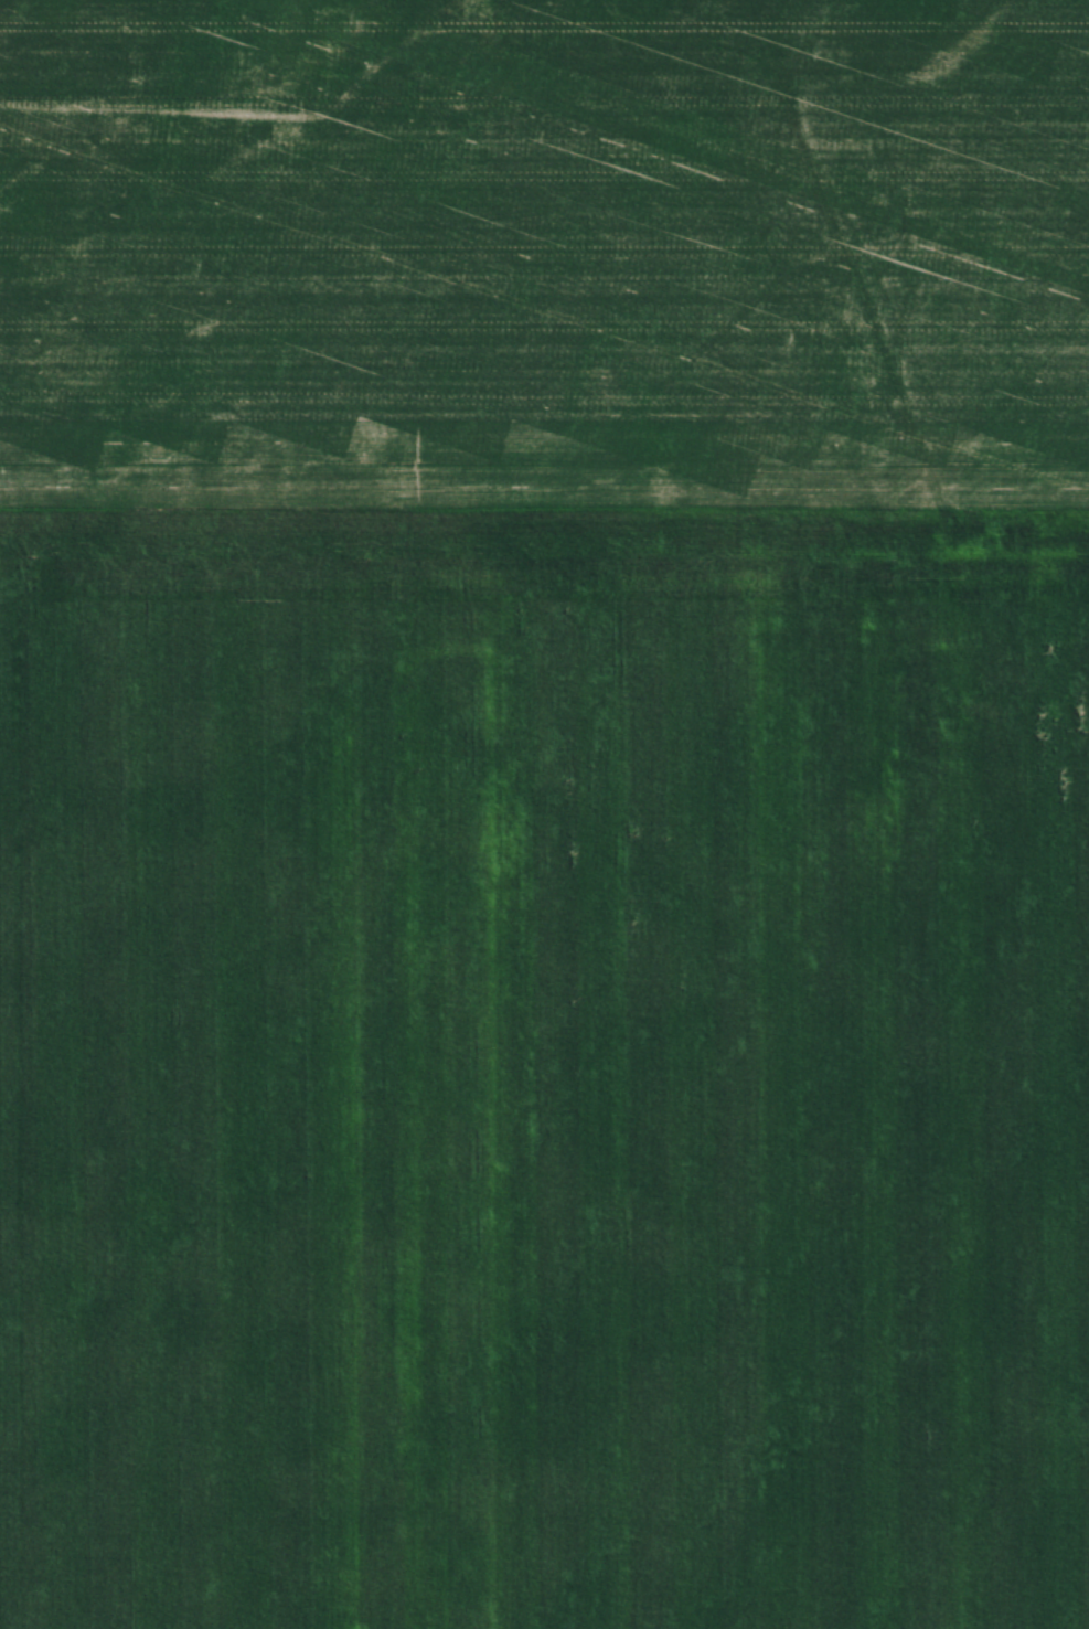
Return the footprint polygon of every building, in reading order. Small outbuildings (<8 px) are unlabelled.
[(491,94),(511,94),(511,83),(491,83),(491,94)]
